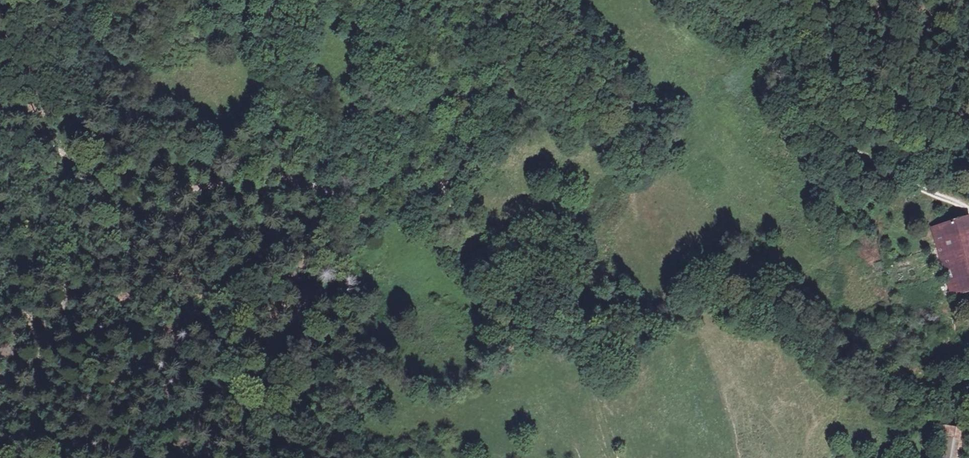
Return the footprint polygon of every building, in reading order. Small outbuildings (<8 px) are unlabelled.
[(934,224),(948,294),(968,289),(968,219),(934,224)] [(472,263),(462,266),(465,276),(475,273),(472,263)] [(890,395),(894,388),(888,384),(884,392),(890,395)]
